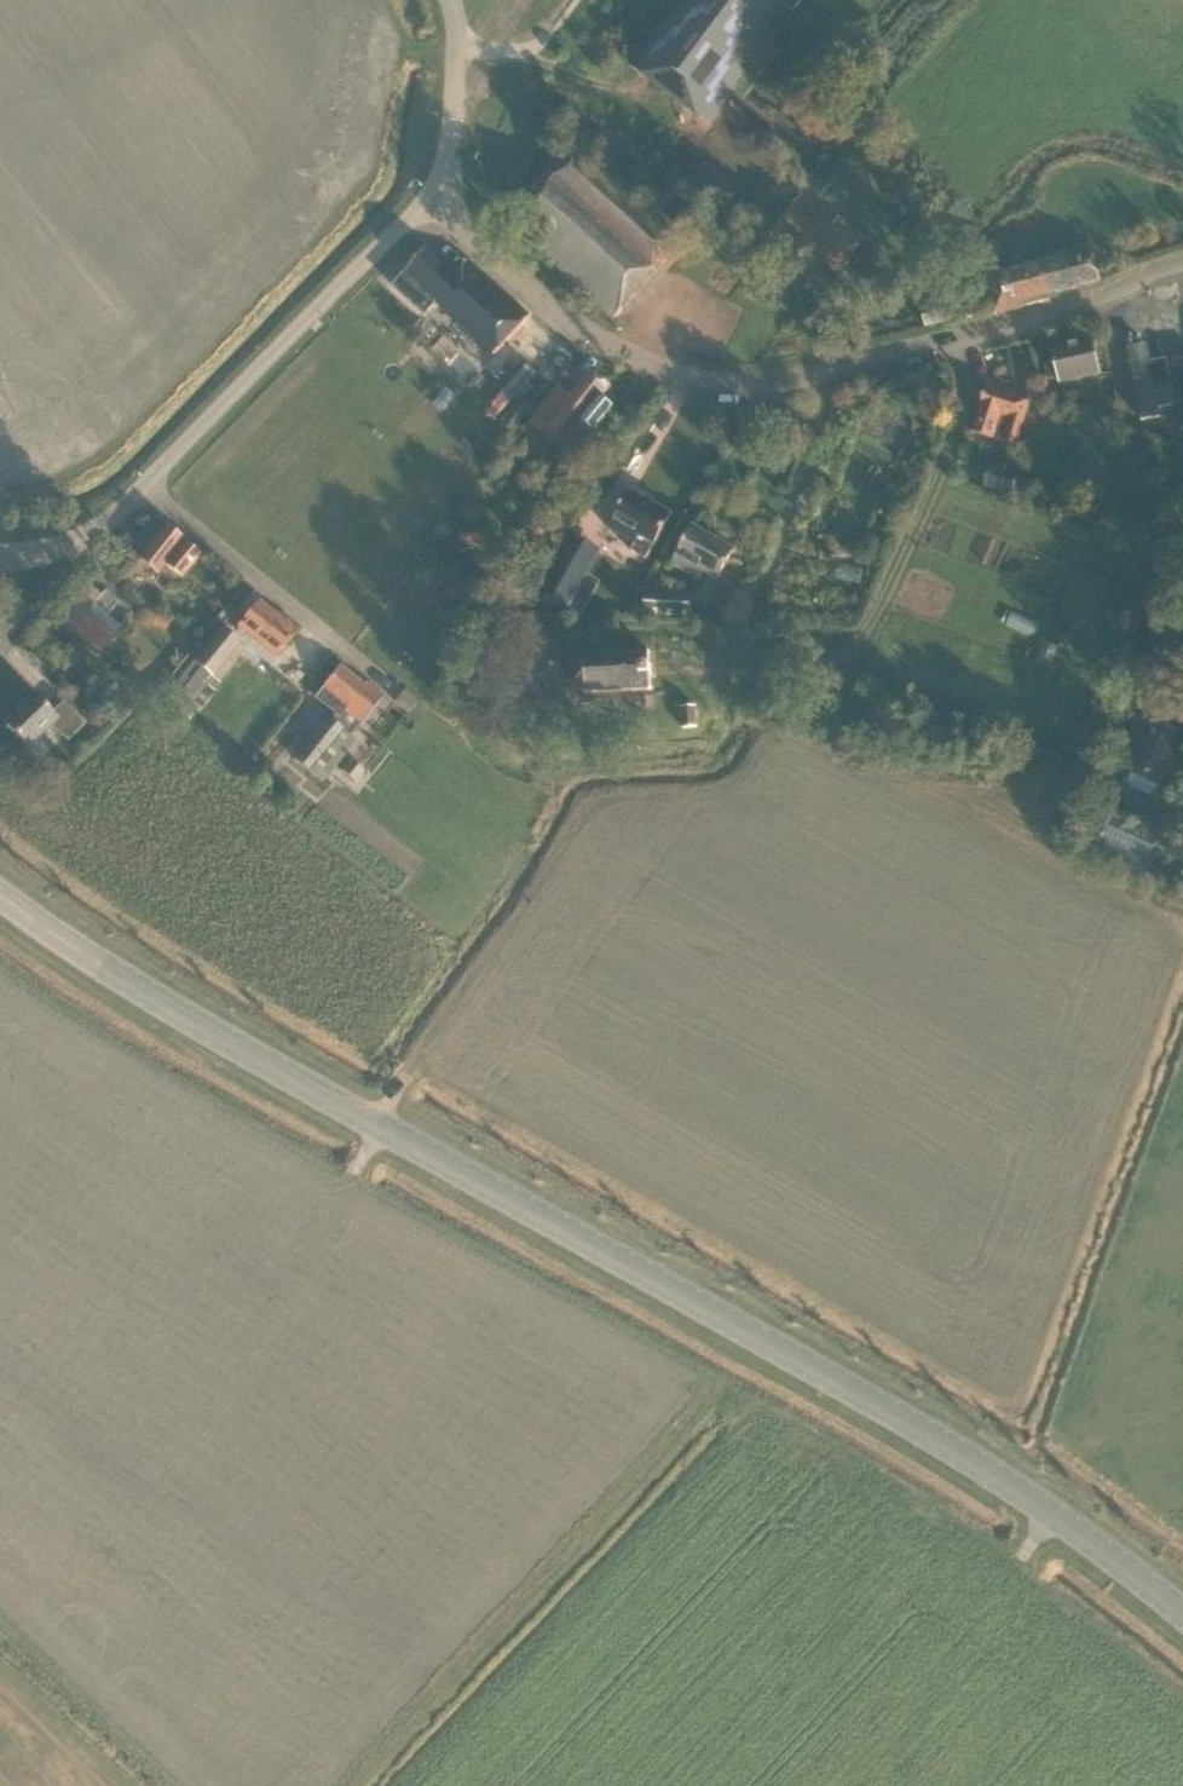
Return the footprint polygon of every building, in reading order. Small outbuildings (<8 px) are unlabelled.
[(630,67),(708,125),(801,0),(680,0),(630,67)] [(683,242),(574,143),(541,180),(540,180),(508,214),(525,229),(521,234),(613,318),(683,242)] [(994,314),(1050,300),(1048,295),(1087,284),(1099,279),(1089,243),(1057,252),(1058,257),(984,277),(994,314)] [(454,275),(426,250),(393,287),(425,315),(435,304),(495,356),(531,316),(467,260),(454,275)] [(953,322),(949,300),(921,306),(926,328),(953,322)] [(1146,336),(1122,340),(1138,426),(1162,422),(1160,408),(1156,387),(1146,336)] [(1057,378),(1051,379),(1055,397),(1071,393),(1068,381),(1101,374),(1093,340),(1051,349),(1051,350),(1053,358),(1057,378)] [(611,386),(593,372),(572,397),(558,386),(528,424),(542,436),(543,435),(566,455),(588,427),(594,432),(613,408),(601,398),(611,386)] [(1156,387),(1160,408),(1176,406),(1172,384),(1156,387)] [(987,385),(977,416),(972,430),(995,437),(996,433),(1005,436),(1004,440),(1016,444),(1020,431),(1030,399),(987,385)] [(534,409),(521,399),(501,424),(514,434),(534,409)] [(1142,460),(1146,448),(1129,441),(1125,453),(1142,460)] [(984,486),(1012,494),(1018,476),(990,467),(984,486)] [(640,536),(654,544),(672,514),(629,490),(608,528),(635,544),(640,536)] [(157,573),(164,565),(182,579),(200,555),(183,542),(184,541),(157,520),(130,551),(157,573)] [(458,536),(484,549),(491,535),(465,522),(458,536)] [(532,554),(543,541),(548,535),(534,523),(532,522),(516,541),(532,554)] [(703,572),(718,580),(735,550),(693,526),(671,564),(699,579),(703,572)] [(580,572),(623,595),(634,575),(591,551),(580,572)] [(100,593),(85,580),(54,615),(71,630),(98,654),(120,627),(92,602),(100,593)] [(643,615),(692,617),(692,592),(643,590),(643,615)] [(237,627),(275,658),(295,631),(258,601),(237,627)] [(241,641),(223,627),(194,663),(212,677),(241,641)] [(652,690),(650,652),(583,655),(572,666),(573,684),(585,694),(652,690)] [(219,684),(193,663),(168,695),(194,715),(219,684)] [(363,685),(339,667),(315,698),(333,712),(320,728),(313,722),(301,738),(307,743),(294,759),(322,782),(356,740),(350,735),(359,724),(360,725),(382,696),(365,683),(363,685)] [(408,712),(418,700),(404,689),(395,701),(408,712)] [(52,712),(34,694),(3,723),(27,747),(49,726),(68,740),(85,723),(63,701),(52,712)] [(697,727),(696,705),(682,706),(683,728),(697,727)] [(1127,771),(1158,785),(1181,733),(1141,716),(1133,734),(1141,738),(1127,771)] [(350,758),(340,770),(355,782),(365,770),(350,758)] [(1114,814),(1103,839),(1097,854),(1144,874),(1151,859),(1161,864),(1167,852),(1156,847),(1161,835),(1114,814)]
